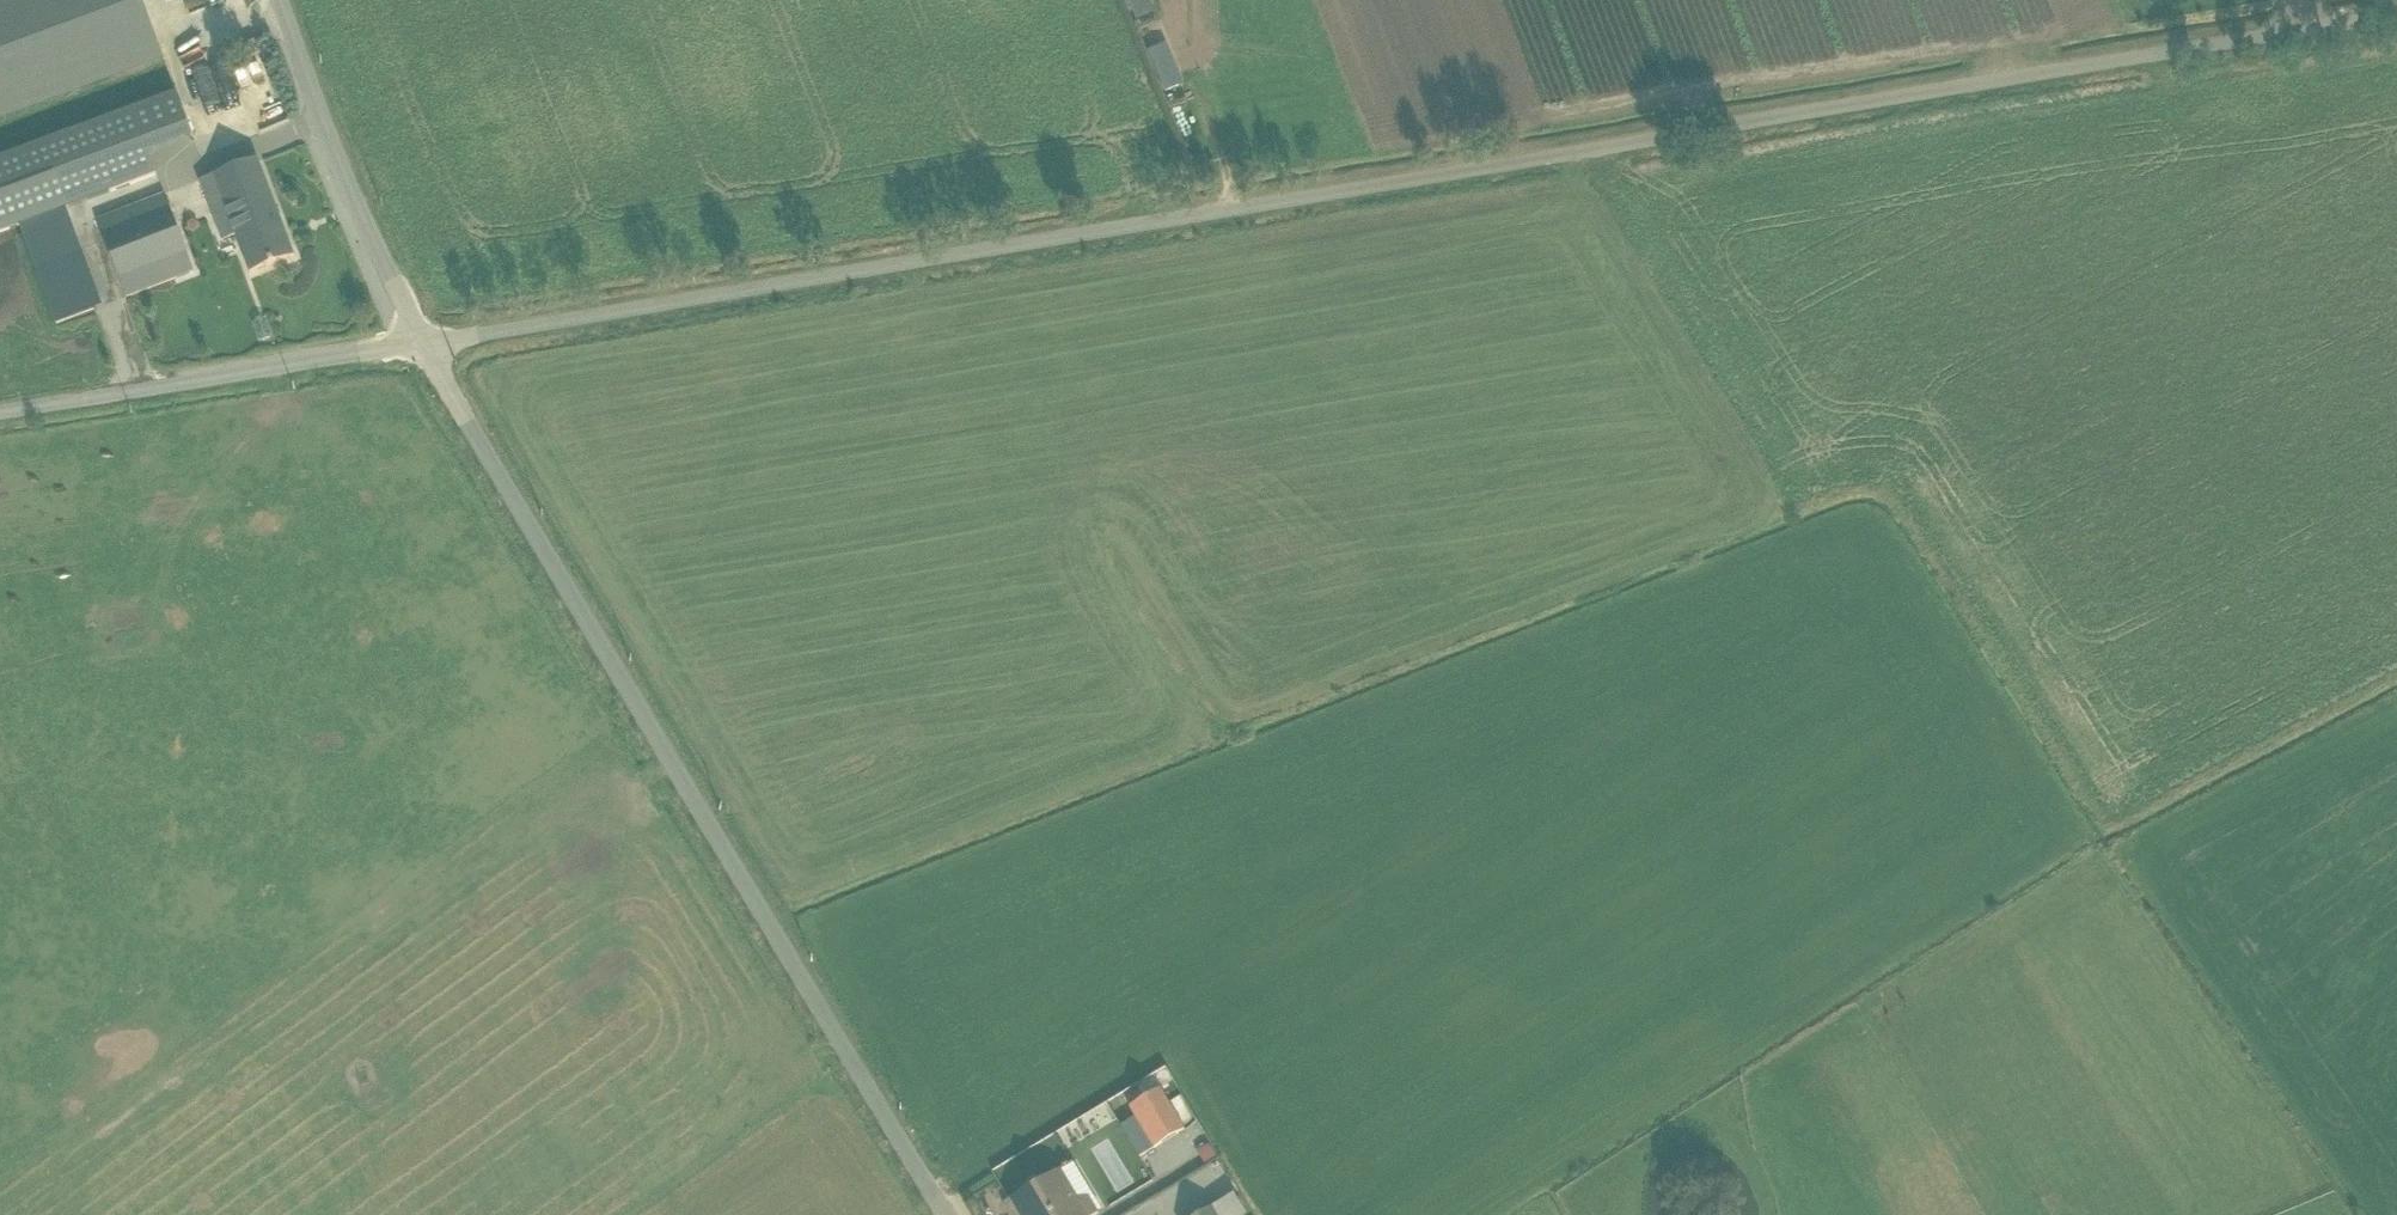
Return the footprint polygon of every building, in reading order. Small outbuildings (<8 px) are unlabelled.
[(170,60),(147,0),(0,0),(0,122),(170,60)] [(1161,18),(1177,14),(1174,0),(1157,0),(1161,18)] [(155,175),(148,153),(193,137),(177,91),(0,154),(0,230),(155,175)] [(235,272),(288,254),(255,160),(202,178),(235,272)] [(212,222),(137,243),(151,294),(226,274),(212,222)] [(1162,1113),(1153,1117),(1167,1150),(1214,1129),(1193,1081),(1155,1097),(1162,1113)] [(1069,1164),(1001,1199),(1009,1214),(1095,1214),(1069,1164)] [(1213,1214),(1280,1214),(1264,1187),(1213,1214)]
